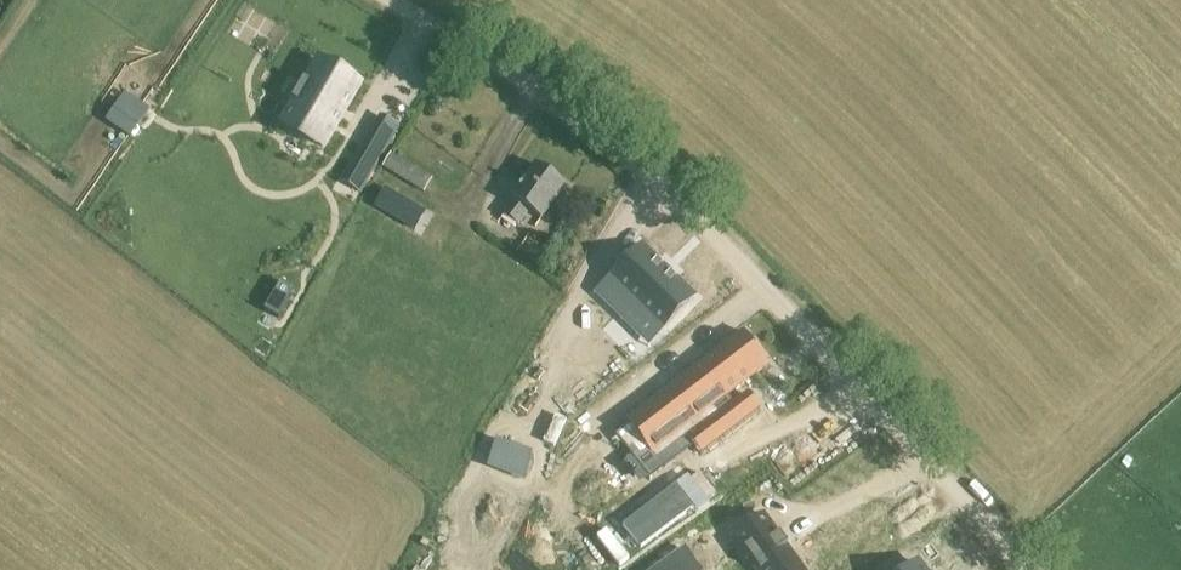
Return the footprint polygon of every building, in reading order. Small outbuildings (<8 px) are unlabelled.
[(315,145),(351,85),(315,59),(275,122),(315,145)] [(344,180),(361,190),(399,125),(382,116),(344,180)] [(385,166),(425,191),(433,177),(394,153),(385,166)] [(542,219),(566,185),(538,164),(502,213),(519,226),(530,210),(542,219)] [(386,188),(376,205),(407,223),(417,206),(386,188)] [(665,223),(647,242),(691,283),(709,264),(665,223)] [(603,271),(627,236),(613,226),(589,262),(603,271)] [(697,294),(644,244),(604,288),(624,308),(638,293),(668,323),(697,294)] [(249,342),(264,351),(282,323),(268,313),(249,342)] [(543,321),(445,514),(529,556),(627,364),(543,321)] [(655,454),(769,364),(745,332),(629,422),(655,454)] [(771,391),(694,446),(708,465),(785,410),(771,391)] [(764,513),(731,536),(755,569),(805,569),(764,513)] [(686,548),(655,569),(700,569),(701,569),(686,548)] [(923,562),(912,569),(929,569),(923,562)]
